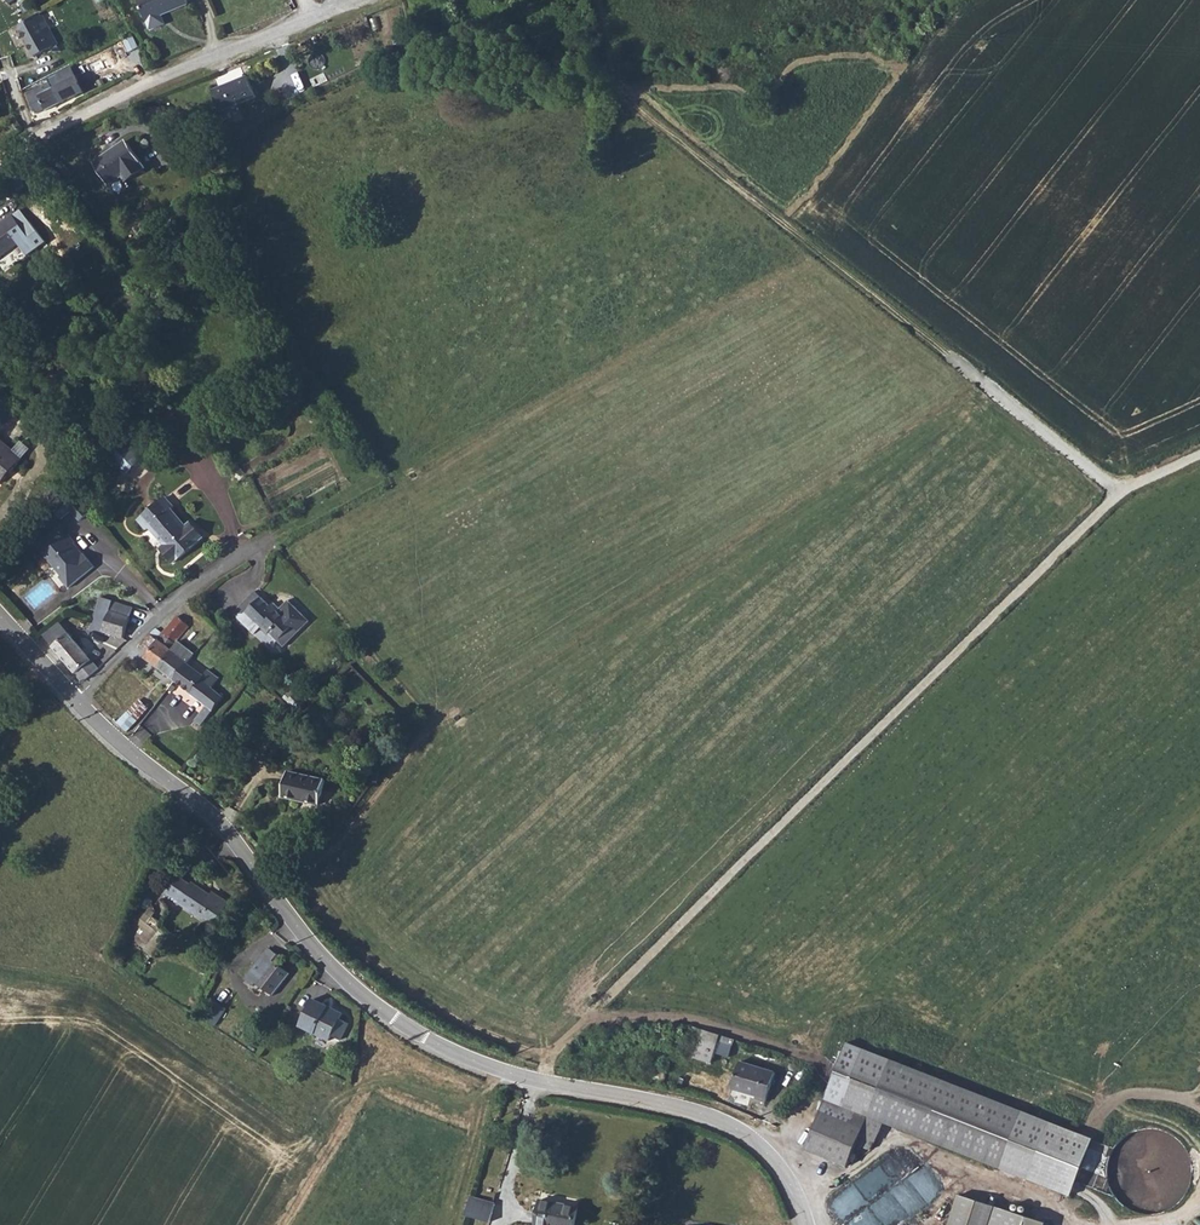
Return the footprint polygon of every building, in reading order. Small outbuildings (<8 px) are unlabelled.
[(189,10),(185,0),(137,0),(135,1),(148,34),(164,28),(161,21),(159,17),(164,15),(166,19),(189,10)] [(22,28),(37,57),(54,48),(47,35),(55,31),(47,15),(39,19),(37,20),(22,28)] [(69,66),(45,77),(49,84),(57,102),(81,92),(69,66)] [(249,80),(218,92),(225,112),(256,100),(249,80)] [(57,102),(49,84),(24,96),(33,113),(57,102)] [(124,175),(128,181),(149,170),(134,142),(117,151),(115,147),(97,157),(111,182),(124,175)] [(30,230),(14,208),(0,218),(0,252),(30,230)] [(228,282),(213,291),(220,302),(235,294),(228,282)] [(6,423),(16,410),(4,400),(0,405),(0,418),(6,423)] [(5,485),(27,462),(0,436),(0,479),(5,485)] [(131,437),(108,454),(123,473),(129,469),(126,466),(143,453),(131,437)] [(90,471),(82,462),(73,470),(81,479),(90,471)] [(172,558),(202,533),(191,520),(188,522),(174,505),(176,503),(167,492),(140,515),(148,524),(151,522),(167,540),(161,545),(172,558)] [(76,536),(53,556),(70,577),(68,578),(77,589),(102,568),(91,554),(87,557),(78,547),(83,544),(76,536)] [(285,648),(310,621),(288,601),(277,613),(255,593),(233,615),(255,636),(262,628),(277,643),(278,642),(285,648)] [(99,609),(97,615),(95,620),(124,631),(131,611),(112,604),(108,613),(99,609)] [(132,611),(147,614),(146,607),(141,604),(136,605),(132,611)] [(178,646),(191,630),(180,621),(176,625),(167,638),(178,646)] [(58,638),(85,668),(100,655),(73,624),(58,638)] [(163,671),(164,671),(177,654),(174,652),(178,646),(167,638),(159,631),(154,637),(163,644),(150,661),(163,671)] [(164,671),(178,682),(186,672),(191,666),(198,656),(184,645),(177,654),(164,671)] [(206,727),(209,723),(228,699),(217,690),(224,680),(213,671),(208,678),(191,666),(186,672),(178,682),(210,707),(199,722),(206,727)] [(139,697),(119,722),(130,730),(149,706),(139,697)] [(299,699),(292,706),(302,715),(309,708),(299,699)] [(322,800),(326,775),(290,768),(285,793),(322,800)] [(184,878),(173,893),(187,903),(186,904),(211,923),(213,921),(221,927),(237,907),(222,896),(220,898),(201,884),(198,888),(184,878)] [(278,955),(255,984),(263,991),(265,988),(280,1000),(298,978),(285,968),(289,963),(278,955)] [(219,1004),(208,1021),(221,1030),(233,1013),(219,1004)] [(341,1044),(350,1027),(343,1023),(345,1019),(318,1005),(304,1031),(331,1045),(334,1040),(341,1044)] [(696,1059),(713,1064),(718,1047),(701,1042),(696,1059)] [(1052,1127),(891,1060),(873,1103),(837,1088),(811,1150),(851,1167),(860,1146),(873,1151),(885,1123),(1029,1183),(1052,1127)] [(741,1061),(734,1087),(758,1094),(757,1098),(768,1101),(776,1071),(741,1061)] [(152,1095),(141,1090),(137,1097),(148,1103),(152,1095)] [(498,1192),(474,1187),(470,1205),(494,1211),(498,1192)] [(581,1194),(543,1187),(539,1212),(577,1218),(581,1194)] [(1047,1218),(995,1201),(960,1189),(949,1224),(1044,1224),(1047,1218)]
